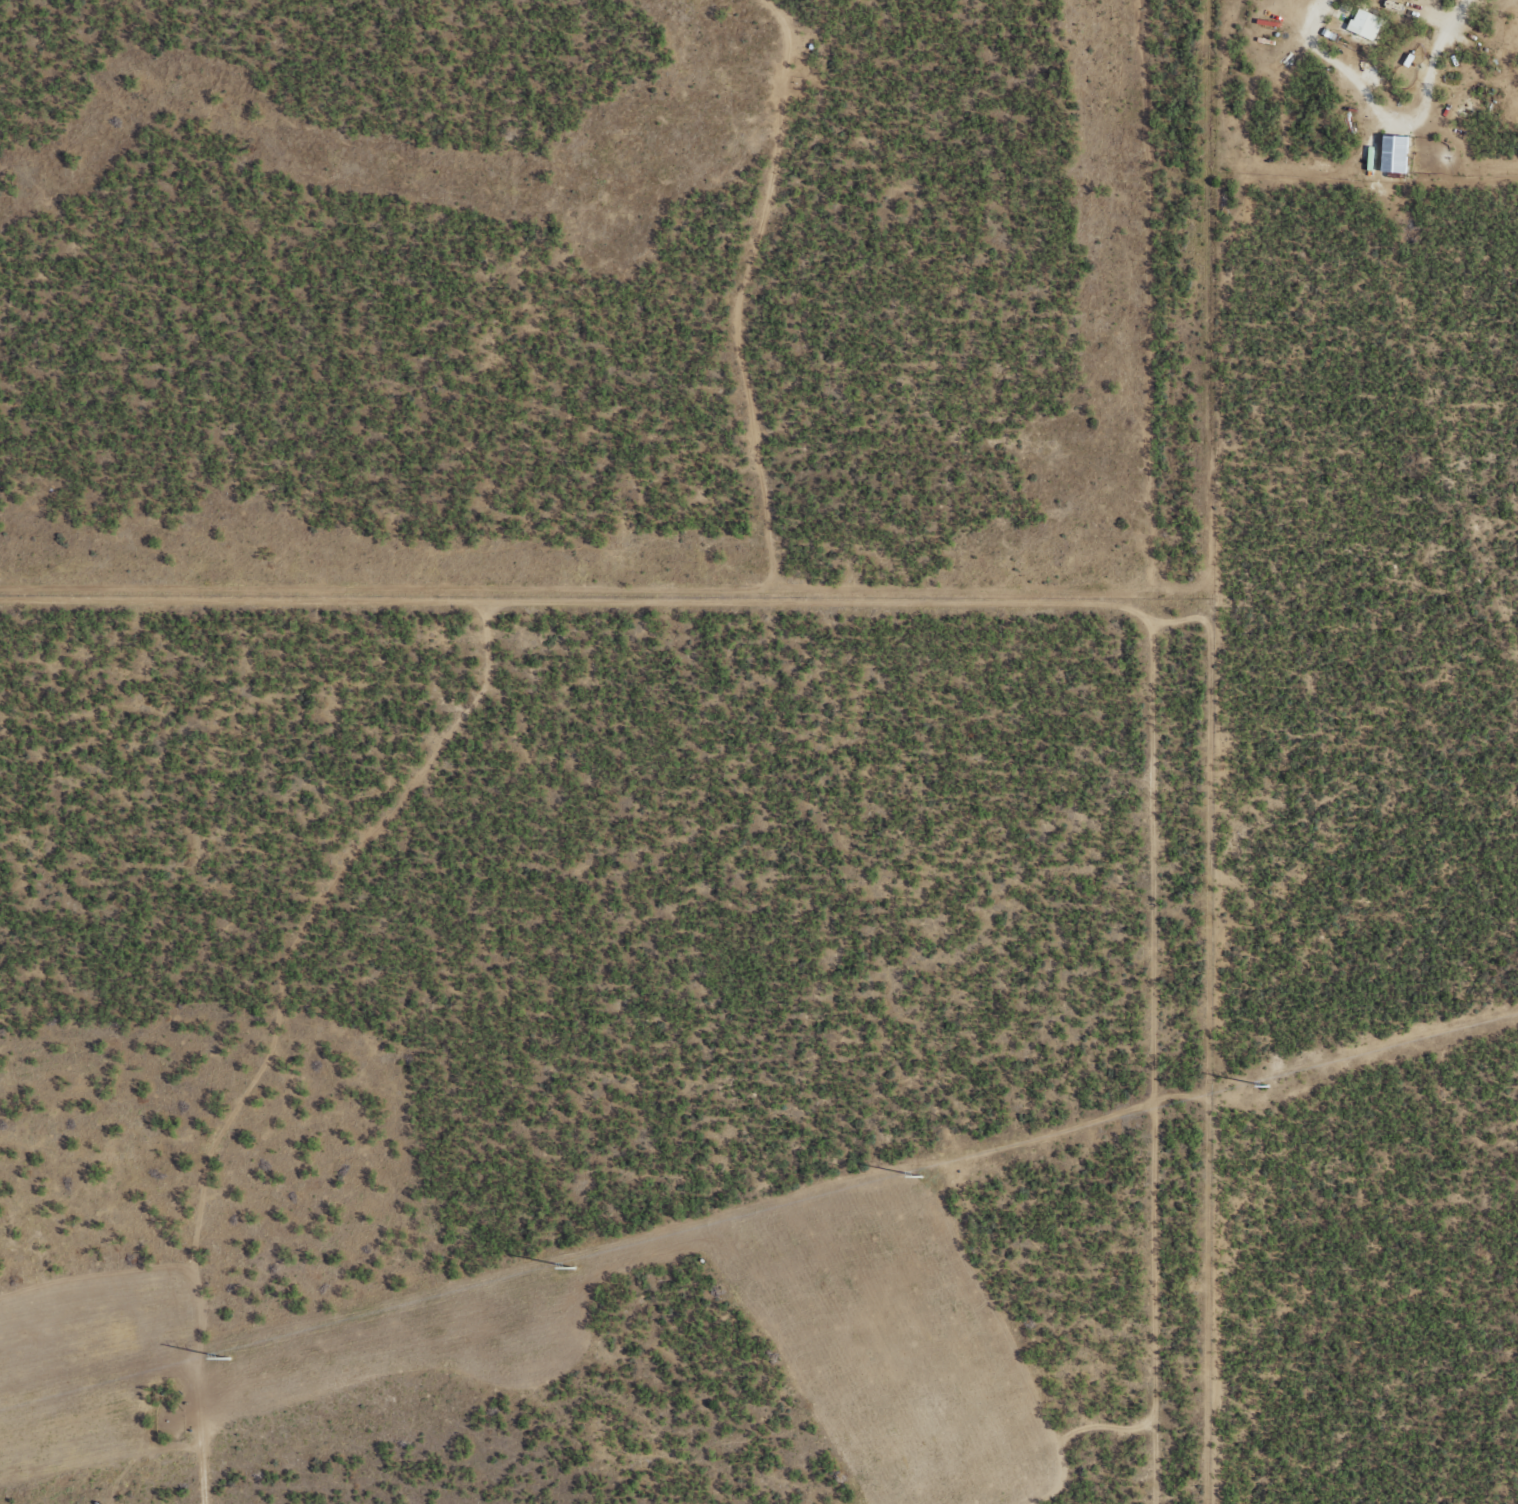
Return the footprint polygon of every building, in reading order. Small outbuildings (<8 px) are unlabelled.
[(1373,40),(1382,18),(1354,8),(1346,30),(1373,40)] [(1407,135),(1378,134),(1377,171),(1406,173),(1407,135)]
